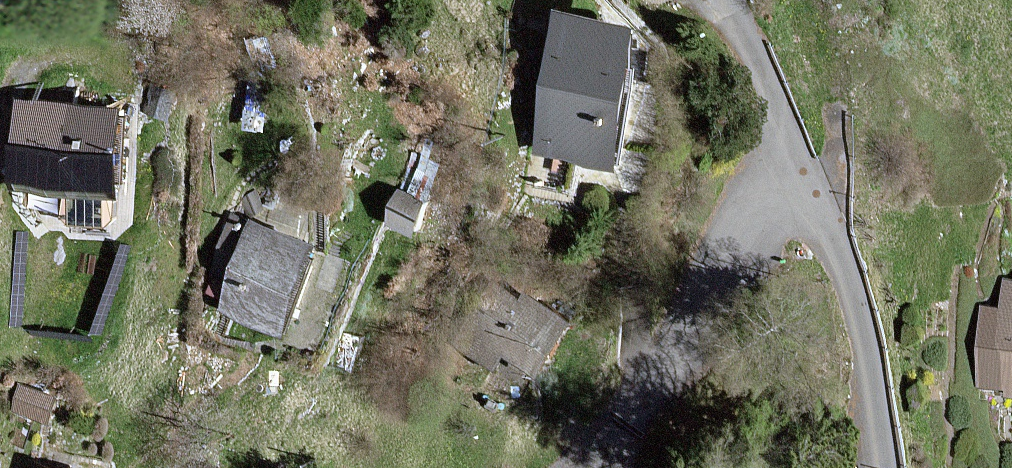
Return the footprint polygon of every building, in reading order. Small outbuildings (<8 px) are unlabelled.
[(651,20),(562,6),(539,151),(628,165),(651,20)] [(133,102),(19,96),(14,186),(128,192),(133,102)] [(424,201),(397,191),(383,225),(410,235),(424,201)] [(326,241),(254,216),(223,308),(295,332),(326,241)] [(534,389),(575,318),(501,277),(461,347),(534,389)] [(1005,279),(1004,306),(984,306),(981,381),(1010,382),(1010,392),(1011,392),(1011,280),(1005,279)] [(34,467),(79,467),(37,457),(34,467)]
